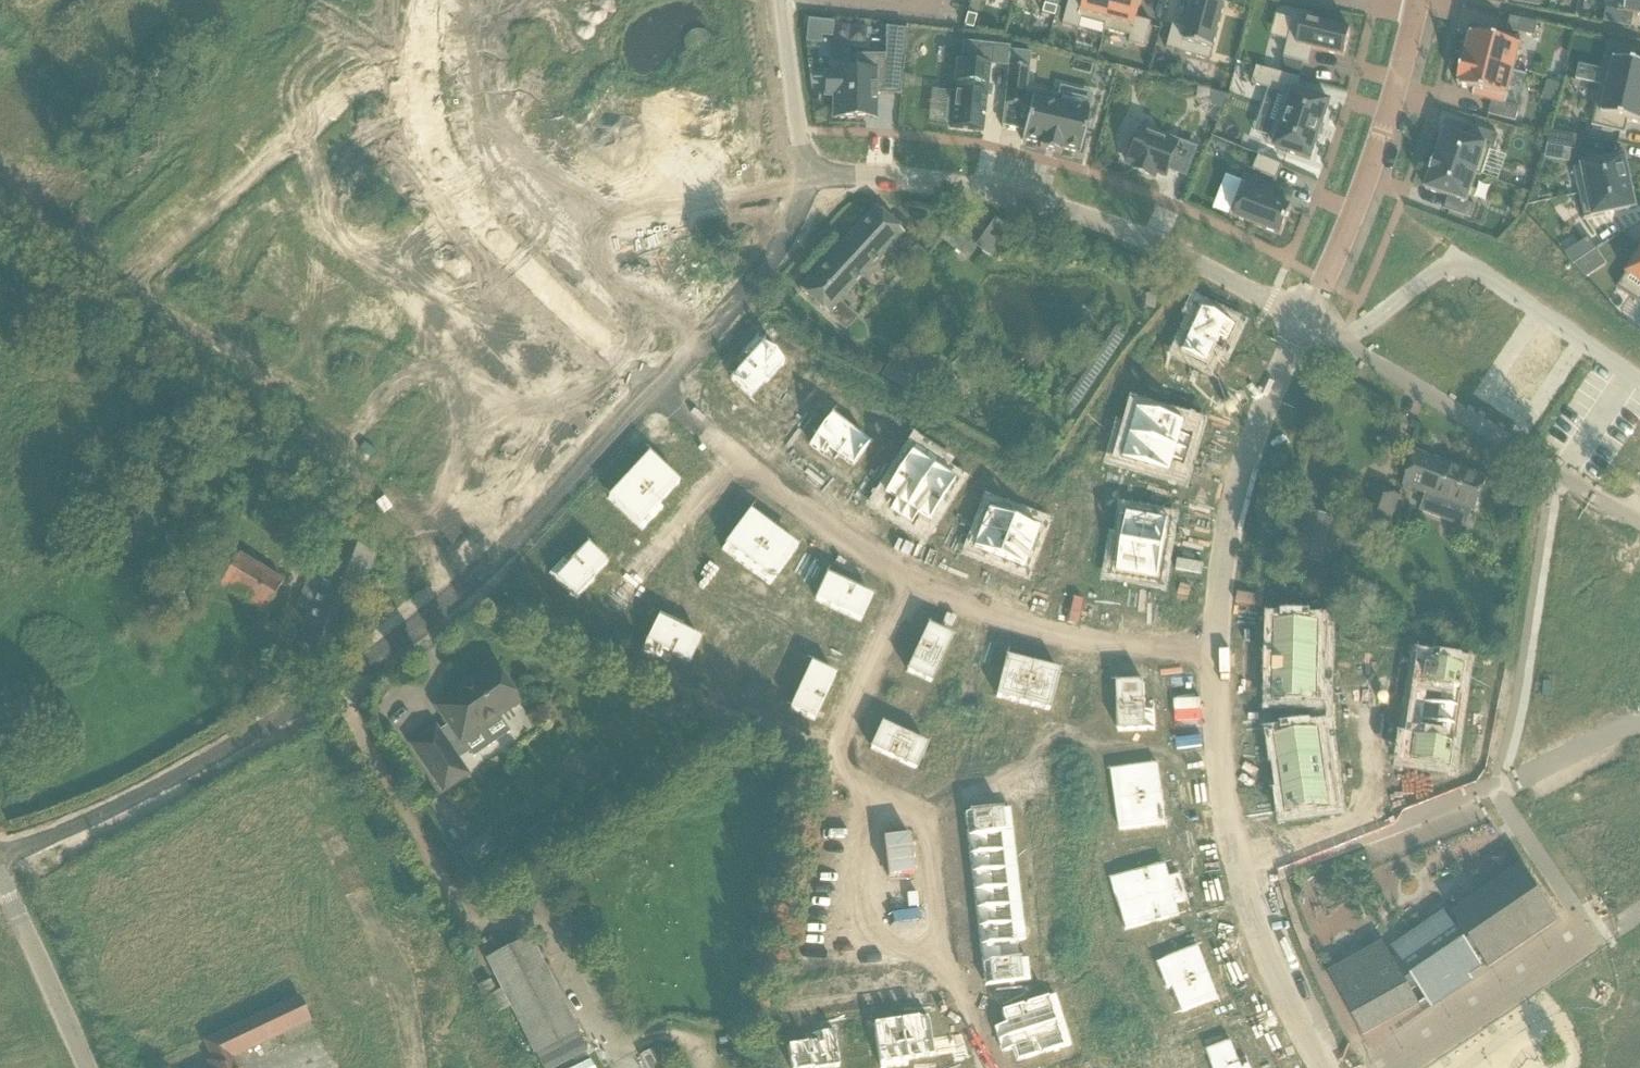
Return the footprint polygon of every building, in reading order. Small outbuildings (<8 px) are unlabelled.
[(1062,26),(1079,30),(1082,19),(1105,25),(1104,30),(1105,30),(1113,0),(1085,0),(1084,4),(1069,0),(1063,26),(1062,26)] [(1105,30),(1131,37),(1129,44),(1145,48),(1151,23),(1137,19),(1141,0),(1113,0),(1105,30)] [(1166,49),(1187,55),(1200,58),(1210,61),(1213,51),(1216,38),(1225,5),(1220,3),(1208,0),(1195,0),(1192,12),(1191,16),(1188,28),(1173,24),(1166,49)] [(1604,22),(1631,28),(1634,15),(1639,16),(1639,0),(1620,0),(1618,11),(1606,9),(1604,22)] [(1044,4),(1041,13),(1054,17),(1056,8),(1044,4)] [(967,14),(963,27),(972,29),(976,17),(967,14)] [(1288,39),(1283,58),(1284,59),(1292,61),(1309,65),(1312,50),(1344,57),(1350,31),(1327,25),(1293,17),(1290,31),(1288,39)] [(1510,17),(1507,31),(1535,37),(1537,23),(1510,17)] [(824,76),(824,95),(834,95),(834,119),(864,119),(874,119),(874,112),(874,110),(874,95),(887,95),(900,95),(907,30),(885,28),(885,55),(883,55),(883,66),(883,71),(878,71),(852,71),(834,71),(834,76),(829,76),(824,76)] [(1463,59),(1463,60),(1513,72),(1514,72),(1522,40),(1495,33),(1494,39),(1487,38),(1471,34),(1464,59),(1463,59)] [(1576,80),(1601,86),(1639,95),(1639,52),(1611,45),(1605,71),(1579,65),(1576,80)] [(948,93),(946,110),(952,110),(950,125),(950,128),(983,132),(987,95),(988,86),(990,66),(989,66),(991,48),(976,47),(974,64),(960,63),(957,62),(954,93),(948,93)] [(1009,51),(1007,66),(1029,68),(1030,54),(1009,51)] [(1284,59),(1282,68),(1290,70),(1292,61),(1284,59)] [(1463,60),(1457,82),(1459,82),(1458,87),(1474,91),(1480,92),(1479,98),(1491,102),(1488,115),(1515,122),(1519,108),(1518,108),(1505,105),(1513,73),(1513,72),(1463,60)] [(1007,66),(1003,105),(1024,107),(1025,107),(1029,108),(1023,132),(1021,140),(1021,141),(1022,141),(1023,141),(1028,142),(1037,144),(1040,145),(1040,148),(1039,148),(1039,149),(1059,154),(1060,154),(1060,153),(1059,152),(1060,150),(1064,150),(1073,153),(1078,154),(1079,155),(1079,154),(1085,130),(1087,121),(1089,112),(1089,111),(1088,111),(1088,112),(1056,104),(1057,99),(1039,94),(1039,92),(1026,89),(1029,68),(1007,66)] [(1267,146),(1310,161),(1330,103),(1297,92),(1300,79),(1256,67),(1252,84),(1284,95),(1267,146)] [(1548,82),(1547,88),(1560,91),(1561,85),(1548,82)] [(1592,126),(1625,134),(1628,121),(1639,124),(1639,95),(1601,86),(1592,126)] [(1211,92),(1210,100),(1215,107),(1221,111),(1227,96),(1211,92)] [(1434,160),(1434,161),(1477,175),(1476,176),(1481,177),(1491,148),(1494,149),(1499,136),(1472,127),(1468,139),(1445,132),(1435,160),(1434,160)] [(1130,152),(1125,164),(1135,167),(1134,171),(1154,178),(1156,173),(1166,177),(1169,170),(1186,176),(1196,149),(1154,133),(1152,137),(1137,132),(1134,141),(1130,140),(1126,151),(1130,152)] [(1547,146),(1574,151),(1577,137),(1550,132),(1547,146)] [(1254,167),(1253,170),(1257,172),(1277,180),(1283,166),(1263,158),(1259,156),(1254,167)] [(1625,158),(1574,169),(1579,194),(1631,183),(1625,158)] [(1431,173),(1425,190),(1448,198),(1444,210),(1471,219),(1475,206),(1467,203),(1476,176),(1477,175),(1434,161),(1430,173),(1431,173)] [(1231,213),(1230,216),(1252,225),(1281,236),(1287,219),(1291,209),(1286,207),(1270,201),(1274,193),(1253,185),(1243,181),(1235,202),(1231,213)] [(1631,183),(1579,194),(1585,219),(1636,209),(1631,183)] [(828,314),(888,250),(903,234),(875,208),(799,290),(815,305),(828,314)] [(951,224),(941,238),(968,258),(978,243),(951,224)] [(1588,239),(1565,254),(1573,266),(1587,257),(1596,251),(1588,239)] [(1617,289),(1639,304),(1639,248),(1639,247),(1631,261),(1634,262),(1617,289)] [(1596,251),(1587,257),(1597,272),(1606,266),(1596,251)] [(1183,350),(1182,353),(1207,366),(1215,349),(1220,351),(1219,351),(1223,353),(1237,325),(1202,308),(1201,310),(1199,313),(1200,314),(1193,328),(1192,327),(1189,334),(1191,334),(1190,336),(1190,337),(1184,350),(1183,350)] [(742,366),(729,380),(750,399),(751,398),(753,397),(752,396),(762,385),(763,385),(764,384),(765,385),(770,380),(770,379),(780,368),(781,369),(785,364),(756,338),(735,360),(738,363),(739,363),(742,366)] [(1164,368),(1159,381),(1184,391),(1189,378),(1164,368)] [(1159,381),(1154,394),(1179,403),(1184,391),(1159,381)] [(817,392),(801,413),(812,422),(828,400),(817,392)] [(1130,434),(1130,435),(1190,452),(1191,445),(1192,439),(1190,438),(1182,435),(1185,423),(1176,421),(1176,420),(1164,416),(1164,417),(1156,415),(1156,414),(1153,414),(1153,413),(1137,409),(1136,413),(1135,418),(1135,417),(1133,423),(1134,423),(1131,431),(1130,434)] [(831,414),(808,445),(832,464),(835,460),(834,460),(837,456),(853,468),(870,445),(867,442),(866,443),(854,434),(854,433),(853,432),(854,431),(848,427),(835,418),(836,417),(832,415),(831,414)] [(1116,454),(1114,458),(1122,461),(1138,466),(1138,465),(1141,466),(1149,468),(1161,472),(1161,471),(1170,474),(1174,462),(1182,464),(1185,465),(1187,459),(1188,459),(1190,452),(1130,435),(1130,434),(1122,431),(1121,436),(1122,436),(1119,445),(1118,444),(1117,450),(1118,450),(1116,454)] [(680,442),(671,454),(692,471),(701,460),(680,442)] [(887,443),(871,465),(883,473),(898,451),(887,443)] [(889,486),(884,494),(894,501),(890,508),(889,511),(894,514),(893,515),(899,519),(933,466),(934,467),(938,460),(934,457),(934,458),(926,453),(927,453),(922,450),(918,448),(918,447),(914,445),(910,451),(901,466),(900,468),(896,475),(895,475),(888,486),(889,486)] [(1416,451),(1403,486),(1427,495),(1421,511),(1443,520),(1449,503),(1475,513),(1488,478),(1416,451)] [(629,474),(627,476),(659,506),(660,505),(661,504),(661,503),(664,500),(668,496),(667,496),(676,487),(676,488),(680,483),(656,461),(655,461),(649,456),(650,455),(648,454),(644,458),(645,459),(637,467),(636,467),(632,471),(633,471),(630,475),(629,474)] [(933,466),(899,519),(905,522),(906,522),(911,525),(912,522),(913,523),(918,516),(928,523),(933,515),(934,515),(941,504),(940,504),(945,497),(946,495),(947,495),(956,481),(952,478),(951,479),(948,476),(943,473),(936,469),(936,468),(934,467),(933,466)] [(610,494),(606,499),(607,500),(608,500),(614,505),(614,506),(638,529),(638,528),(642,532),(646,528),(645,527),(654,518),(654,519),(658,515),(657,515),(660,511),(661,512),(663,509),(660,505),(659,506),(627,476),(625,479),(626,479),(623,482),(622,482),(618,486),(619,486),(611,495),(610,494)] [(962,481),(953,506),(966,511),(975,486),(962,481)] [(975,486),(966,511),(979,516),(988,491),(975,486)] [(1105,486),(1102,499),(1128,505),(1131,492),(1105,486)] [(1389,524),(1399,496),(1374,487),(1363,515),(1389,524)] [(971,548),(971,550),(976,552),(976,551),(985,555),(990,557),(995,558),(994,559),(997,560),(1012,520),(1014,516),(1011,514),(1010,515),(1006,513),(1003,511),(1003,512),(993,508),(993,507),(988,505),(986,510),(974,540),(975,541),(972,548),(971,548)] [(1055,508),(1045,533),(1057,537),(1058,538),(1068,513),(1055,508)] [(743,519),(720,550),(725,554),(725,553),(735,560),(734,561),(739,564),(743,566),(742,567),(745,569),(774,530),(771,528),(767,526),(768,525),(763,522),(753,515),(754,515),(749,511),(748,512),(748,513),(743,520),(743,519)] [(1304,512),(1295,559),(1321,564),(1330,517),(1304,512)] [(1122,543),(1121,544),(1164,551),(1165,548),(1164,548),(1165,543),(1166,538),(1168,526),(1169,521),(1168,520),(1167,521),(1159,520),(1159,519),(1126,514),(1126,519),(1124,531),(1123,536),(1123,541),(1122,541),(1122,543)] [(1012,520),(997,560),(1000,561),(1000,560),(1004,562),(1004,563),(1009,564),(1019,567),(1018,568),(1024,570),(1024,569),(1024,568),(1027,561),(1039,530),(1041,526),(1035,524),(1025,520),(1026,520),(1022,519),(1018,517),(1014,516),(1012,520)] [(774,530),(745,569),(747,570),(748,570),(751,573),(755,576),(765,583),(765,584),(769,587),(792,556),(797,549),(798,548),(794,544),(793,545),(784,538),(784,537),(780,534),(779,535),(776,532),(776,531),(774,530)] [(706,534),(691,556),(702,564),(717,542),(708,535),(706,534)] [(309,612),(292,657),(329,673),(375,555),(325,535),(297,606),(309,612)] [(1112,567),(1111,573),(1116,574),(1149,580),(1149,579),(1158,580),(1158,581),(1159,581),(1160,576),(1160,575),(1162,564),(1163,558),(1162,558),(1163,554),(1164,554),(1164,551),(1121,544),(1122,543),(1116,542),(1116,546),(1116,550),(1115,550),(1114,556),(1115,556),(1113,568),(1112,567)] [(568,552),(547,575),(575,602),(577,600),(580,597),(579,597),(590,585),(590,586),(595,581),(594,579),(595,578),(594,578),(605,566),(605,567),(608,564),(587,545),(574,559),(571,556),(571,555),(568,552)] [(236,559),(220,549),(205,573),(221,582),(220,584),(265,612),(283,582),(238,555),(236,559)] [(817,594),(814,601),(821,605),(821,604),(829,608),(837,612),(837,611),(849,617),(849,618),(860,623),(864,614),(867,606),(868,606),(872,597),(869,596),(869,597),(861,593),(861,592),(849,586),(848,587),(843,584),(826,576),(822,583),(823,583),(818,595),(817,594)] [(780,589),(765,611),(776,619),(791,597),(780,589)] [(791,597),(776,619),(787,626),(803,605),(791,597)] [(1306,606),(1305,624),(1327,624),(1327,625),(1332,625),(1332,614),(1306,606)] [(739,615),(728,639),(740,645),(752,621),(739,615)] [(658,616),(640,651),(668,665),(670,661),(670,660),(672,656),(689,665),(701,639),(700,639),(698,637),(698,638),(684,631),(683,630),(683,628),(677,625),(676,626),(663,619),(658,616)] [(1273,649),(1273,650),(1275,650),(1275,649),(1317,650),(1318,650),(1322,650),(1322,651),(1326,651),(1326,650),(1326,645),(1325,645),(1326,631),(1327,625),(1327,624),(1305,624),(1274,623),(1274,629),(1275,630),(1274,643),(1273,649)] [(913,655),(905,673),(912,676),(912,675),(924,681),(931,685),(933,686),(933,685),(941,689),(943,690),(945,686),(944,685),(949,675),(950,675),(952,670),(951,670),(962,648),(964,644),(952,638),(944,634),(943,635),(935,631),(936,630),(927,626),(925,629),(926,630),(922,637),(916,650),(917,650),(914,656),(913,655)] [(778,633),(772,646),(796,657),(802,645),(778,633)] [(1273,673),(1273,676),(1317,677),(1318,677),(1322,677),(1322,676),(1322,671),(1321,671),(1321,657),(1322,657),(1322,651),(1322,650),(1318,650),(1317,650),(1275,649),(1275,650),(1275,651),(1276,651),(1276,661),(1275,661),(1275,662),(1273,662),(1273,664),(1273,673)] [(1374,651),(1372,664),(1380,666),(1382,652),(1374,651)] [(796,657),(774,704),(788,710),(789,710),(797,714),(798,714),(805,717),(805,718),(814,722),(815,719),(818,711),(819,711),(825,699),(824,698),(827,693),(828,693),(836,676),(829,672),(828,673),(817,668),(817,667),(810,664),(796,657)] [(1002,667),(994,698),(1000,700),(1000,699),(1010,702),(1014,703),(1018,704),(1022,705),(1032,664),(1029,664),(1025,663),(1025,662),(1020,661),(1020,662),(1010,659),(1005,657),(1004,659),(1005,659),(1003,667),(1002,667)] [(1415,677),(1415,683),(1422,684),(1436,686),(1461,690),(1462,684),(1461,684),(1462,679),(1463,679),(1465,666),(1426,660),(1418,659),(1417,666),(1418,666),(1416,677),(1415,677)] [(1032,664),(1022,705),(1025,706),(1026,706),(1030,707),(1034,708),(1044,710),(1044,711),(1049,713),(1057,681),(1059,673),(1060,673),(1060,671),(1054,670),(1054,671),(1045,668),(1040,666),(1039,667),(1035,666),(1035,665),(1032,664)] [(1389,666),(1387,679),(1396,680),(1398,667),(1389,666)] [(520,702),(495,667),(472,683),(470,680),(458,688),(460,690),(447,699),(451,705),(439,713),(447,725),(438,731),(435,728),(410,745),(442,793),(468,775),(450,749),(459,742),(460,743),(520,702)] [(1272,695),(1272,702),(1294,703),(1294,702),(1301,702),(1301,703),(1307,703),(1317,703),(1325,703),(1325,697),(1324,697),(1324,683),(1325,683),(1325,677),(1325,676),(1322,676),(1322,677),(1318,677),(1317,677),(1273,676),(1273,682),(1273,695),(1272,695)] [(1387,679),(1385,692),(1394,693),(1396,680),(1387,679)] [(1118,705),(1116,705),(1116,712),(1117,712),(1117,727),(1117,733),(1156,731),(1155,700),(1150,701),(1146,701),(1145,682),(1117,684),(1117,685),(1117,687),(1118,703),(1117,703),(1118,705)] [(1412,698),(1412,701),(1433,704),(1459,708),(1460,700),(1459,700),(1460,695),(1461,696),(1461,690),(1436,686),(1422,684),(1415,683),(1414,686),(1415,686),(1413,698),(1412,698)] [(970,707),(965,720),(978,725),(987,700),(974,695),(970,707)] [(945,696),(939,708),(965,720),(970,707),(945,696)] [(1410,716),(1409,719),(1431,722),(1456,726),(1457,718),(1457,714),(1458,714),(1459,708),(1433,704),(1412,701),(1411,704),(1412,704),(1410,716)] [(1384,702),(1382,715),(1390,716),(1392,703),(1384,702)] [(1307,703),(1307,718),(1335,716),(1334,703),(1325,703),(1317,703),(1307,703)] [(1056,714),(1049,740),(1063,743),(1069,718),(1068,717),(1056,714)] [(1382,715),(1380,728),(1389,729),(1390,716),(1382,715)] [(1335,716),(1307,718),(1309,732),(1319,731),(1326,730),(1336,729),(1335,716)] [(1407,734),(1407,737),(1414,739),(1428,740),(1454,744),(1454,738),(1454,734),(1455,734),(1456,726),(1431,722),(1409,719),(1409,722),(1410,722),(1408,734),(1407,734)] [(873,741),(869,750),(872,751),(880,754),(880,755),(892,761),(893,760),(898,763),(915,772),(919,765),(918,764),(923,753),(924,753),(927,746),(920,743),(912,740),(912,739),(904,735),(904,736),(892,730),(893,730),(881,724),(877,733),(874,741),(873,741)] [(1296,734),(1274,737),(1275,744),(1276,743),(1278,757),(1277,757),(1278,763),(1278,764),(1280,763),(1280,762),(1321,756),(1322,756),(1326,756),(1326,757),(1330,756),(1330,755),(1329,750),(1328,750),(1326,736),(1327,736),(1326,730),(1319,731),(1309,732),(1302,733),(1302,734),(1296,735),(1296,734)] [(944,737),(934,763),(947,767),(950,760),(957,742),(944,737)] [(1404,754),(1403,761),(1411,762),(1430,765),(1430,764),(1434,764),(1434,765),(1450,768),(1452,754),(1451,754),(1452,750),(1453,750),(1454,744),(1428,740),(1414,739),(1407,737),(1406,743),(1407,743),(1405,755),(1404,754)] [(1373,749),(1364,751),(1366,764),(1375,762),(1373,749)] [(1114,750),(1087,751),(1088,765),(1115,764),(1114,750)] [(1321,756),(1280,762),(1280,763),(1281,769),(1284,784),(1283,785),(1283,789),(1284,790),(1325,784),(1326,784),(1330,783),(1330,782),(1329,776),(1328,776),(1326,763),(1327,763),(1326,757),(1326,756),(1322,756),(1321,756)] [(1115,770),(1110,770),(1111,776),(1113,788),(1112,788),(1113,793),(1114,793),(1114,798),(1114,801),(1119,800),(1162,794),(1162,791),(1161,791),(1161,787),(1161,781),(1160,781),(1158,769),(1159,769),(1158,764),(1156,764),(1148,766),(1148,765),(1115,770)] [(1542,808),(1583,886),(1604,874),(1617,868),(1616,865),(1615,866),(1612,859),(1621,854),(1625,861),(1624,861),(1625,863),(1639,855),(1639,854),(1639,778),(1624,786),(1629,795),(1613,804),(1599,778),(1542,808)] [(1283,789),(1282,789),(1282,790),(1283,798),(1284,798),(1285,806),(1284,806),(1285,815),(1307,812),(1313,811),(1314,811),(1330,809),(1337,808),(1336,802),(1334,788),(1334,782),(1334,781),(1330,782),(1330,783),(1326,784),(1325,784),(1284,790),(1283,789)] [(1396,782),(1387,783),(1389,796),(1397,795),(1396,782)] [(1119,800),(1114,801),(1115,804),(1116,808),(1115,808),(1116,814),(1117,814),(1118,826),(1119,831),(1124,831),(1157,826),(1157,825),(1165,824),(1165,825),(1167,825),(1166,819),(1165,819),(1164,807),(1163,802),(1162,797),(1163,797),(1162,794),(1119,800)] [(1005,808),(963,813),(965,827),(966,831),(965,831),(966,837),(1005,832),(1008,832),(1013,831),(1012,826),(1010,814),(1011,814),(1010,808),(1005,808)] [(1051,813),(1042,814),(1043,827),(1052,826),(1051,813)] [(1333,813),(1308,822),(1313,835),(1338,825),(1333,813)] [(1052,826),(1043,827),(1045,841),(1054,840),(1052,826)] [(1005,832),(966,837),(967,843),(968,847),(967,847),(968,855),(1007,850),(1015,849),(1015,846),(1014,846),(1013,835),(1013,831),(1008,832),(1005,832)] [(1125,837),(1097,841),(1099,855),(1127,851),(1126,850),(1125,837)] [(1007,850),(968,855),(969,863),(970,863),(970,867),(969,867),(970,873),(1009,869),(1017,868),(1017,864),(1016,865),(1015,853),(1015,849),(1007,850)] [(1055,850),(1046,851),(1048,864),(1057,863),(1055,850)] [(1127,851),(1099,855),(1101,869),(1129,865),(1127,851)] [(1057,863),(1048,864),(1049,877),(1058,876),(1057,863)] [(1117,877),(1110,879),(1111,884),(1113,888),(1112,888),(1113,893),(1114,893),(1116,902),(1117,905),(1124,903),(1185,887),(1183,881),(1182,881),(1180,875),(1177,876),(1177,875),(1169,877),(1166,865),(1157,867),(1144,870),(1144,871),(1136,873),(1136,872),(1134,873),(1117,877)] [(1009,869),(970,873),(971,881),(972,881),(972,885),(972,886),(972,891),(1012,887),(1019,886),(1019,883),(1018,883),(1017,871),(1018,871),(1017,868),(1009,869)] [(1384,945),(1328,976),(1361,1036),(1417,1005),(1409,990),(1416,986),(1418,989),(1453,965),(1462,979),(1481,966),(1473,953),(1476,951),(1487,967),(1521,944),(1516,936),(1551,912),(1521,869),(1452,916),(1458,924),(1454,926),(1445,912),(1391,948),(1391,949),(1396,958),(1393,960),(1384,945)] [(1012,887),(972,891),(973,897),(974,897),(974,902),(974,909),(1014,905),(1021,904),(1021,901),(1020,901),(1019,889),(1020,889),(1019,886),(1012,887)] [(1059,886),(1050,887),(1052,900),(1061,899),(1059,886)] [(1124,903),(1117,905),(1117,909),(1118,909),(1120,917),(1121,923),(1122,922),(1123,927),(1122,927),(1123,932),(1131,930),(1148,925),(1150,925),(1150,924),(1158,922),(1170,919),(1179,916),(1176,904),(1184,902),(1184,901),(1187,900),(1186,894),(1185,887),(1124,903)] [(1061,899),(1052,900),(1054,913),(1062,912),(1061,899)] [(1014,905),(974,909),(975,915),(976,915),(976,920),(977,928),(1016,923),(1024,922),(1023,919),(1022,919),(1021,907),(1022,907),(1021,904),(1014,905)] [(1016,923),(977,928),(977,936),(978,935),(979,940),(978,940),(979,946),(1018,941),(1018,942),(1026,941),(1026,940),(1025,937),(1023,925),(1024,925),(1024,922),(1016,923)] [(1064,922),(1055,924),(1056,937),(1065,936),(1064,922)] [(1148,931),(1123,941),(1128,954),(1153,944),(1148,931)] [(1065,936),(1056,937),(1058,950),(1067,949),(1065,936)] [(587,1050),(528,938),(486,959),(542,1067),(552,1067),(587,1050)] [(1018,941),(979,946),(980,954),(981,958),(980,958),(981,964),(1020,959),(1020,958),(1020,956),(1019,956),(1018,944),(1018,942),(1018,941)] [(1153,944),(1128,954),(1133,966),(1158,957),(1153,944)] [(1159,962),(1154,964),(1156,969),(1157,969),(1161,978),(1160,979),(1162,982),(1164,986),(1163,986),(1165,991),(1170,989),(1170,988),(1209,973),(1208,970),(1207,970),(1206,966),(1204,961),(1200,952),(1201,952),(1199,946),(1197,947),(1197,948),(1190,951),(1189,950),(1159,962)] [(1020,959),(981,964),(981,970),(982,970),(983,974),(982,974),(984,988),(1007,985),(1025,983),(1031,982),(1030,976),(1029,976),(1028,964),(1028,959),(1028,957),(1020,958),(1020,959)] [(1076,969),(1067,970),(1068,983),(1077,982),(1076,969)] [(1209,973),(1170,988),(1170,989),(1171,992),(1171,991),(1173,996),(1174,999),(1178,1009),(1180,1015),(1210,1003),(1210,1002),(1217,999),(1218,1000),(1219,999),(1217,994),(1213,985),(1214,985),(1212,980),(1211,980),(1210,976),(1209,973)] [(1025,983),(1007,985),(1009,999),(1035,995),(1034,982),(1031,982),(1025,983)] [(996,1027),(993,1028),(995,1034),(994,1034),(996,1041),(1056,1022),(1063,1020),(1062,1017),(1059,1008),(1060,1008),(1058,1003),(1056,999),(1057,999),(1055,994),(1048,996),(1031,1001),(1032,1001),(1029,1002),(1029,1003),(1022,1005),(1021,1005),(1009,1008),(1009,1009),(1000,1012),(1004,1024),(996,1026),(996,1027)] [(198,1036),(210,1067),(239,1067),(233,1054),(309,1024),(299,997),(198,1036)] [(903,1019),(900,1020),(906,1061),(907,1061),(910,1061),(910,1060),(914,1060),(918,1060),(918,1059),(929,1057),(929,1058),(934,1057),(935,1057),(935,1056),(950,1054),(950,1055),(951,1055),(952,1056),(953,1060),(954,1064),(955,1064),(970,1059),(961,1034),(958,1034),(958,1035),(949,1036),(949,1035),(948,1036),(931,1038),(929,1025),(928,1017),(928,1015),(922,1016),(922,1017),(913,1018),(907,1019),(903,1020),(903,1019)] [(872,1024),(872,1025),(872,1026),(873,1025),(874,1034),(873,1034),(878,1066),(879,1067),(893,1067),(895,1067),(897,1067),(899,1067),(903,1066),(903,1067),(908,1066),(907,1061),(906,1061),(900,1020),(897,1020),(897,1021),(893,1021),(892,1021),(887,1022),(878,1024),(877,1023),(872,1024)] [(1056,1022),(996,1041),(998,1047),(999,1047),(1001,1053),(1004,1052),(1004,1053),(1012,1050),(1016,1062),(1025,1060),(1037,1056),(1045,1053),(1045,1054),(1048,1053),(1064,1048),(1071,1046),(1070,1041),(1069,1041),(1068,1037),(1069,1037),(1067,1032),(1064,1023),(1063,1020),(1056,1022)] [(1182,1021),(1157,1031),(1162,1043),(1187,1034),(1187,1033),(1182,1021)] [(786,1046),(789,1067),(840,1067),(834,1029),(803,1034),(804,1038),(805,1043),(786,1046)] [(1187,1034),(1162,1043),(1167,1056),(1192,1047),(1187,1034)] [(1205,1052),(1206,1055),(1207,1055),(1212,1067),(1251,1067),(1246,1055),(1242,1057),(1243,1058),(1238,1059),(1231,1041),(1205,1052)] [(1116,1051),(1121,1067),(1135,1067),(1129,1047),(1116,1051)] [(1046,1058),(1049,1067),(1061,1067),(1076,1064),(1071,1050),(1046,1058)]
